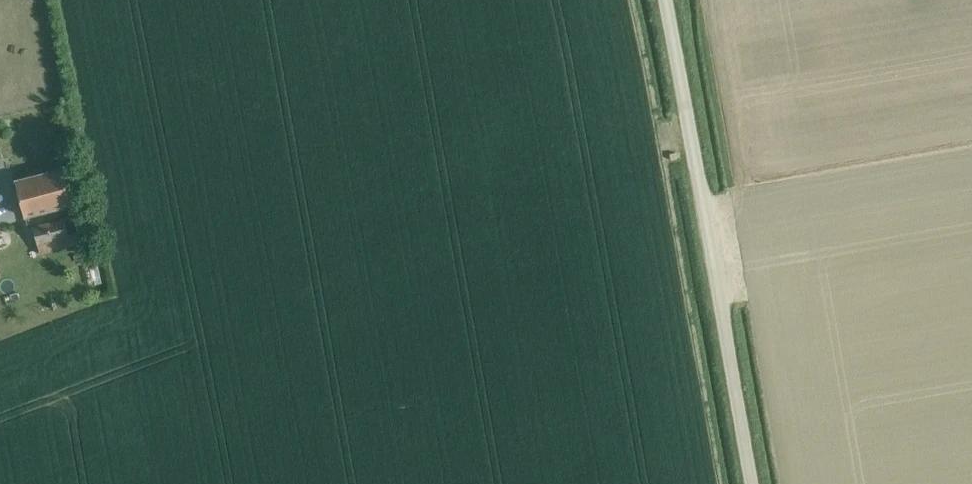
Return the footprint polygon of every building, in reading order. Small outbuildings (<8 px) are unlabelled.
[(25,217),(72,205),(63,170),(16,182),(25,217)] [(40,254),(81,243),(74,216),(28,228),(30,236),(35,235),(40,254)] [(101,284),(96,261),(84,264),(89,287),(101,284)]
